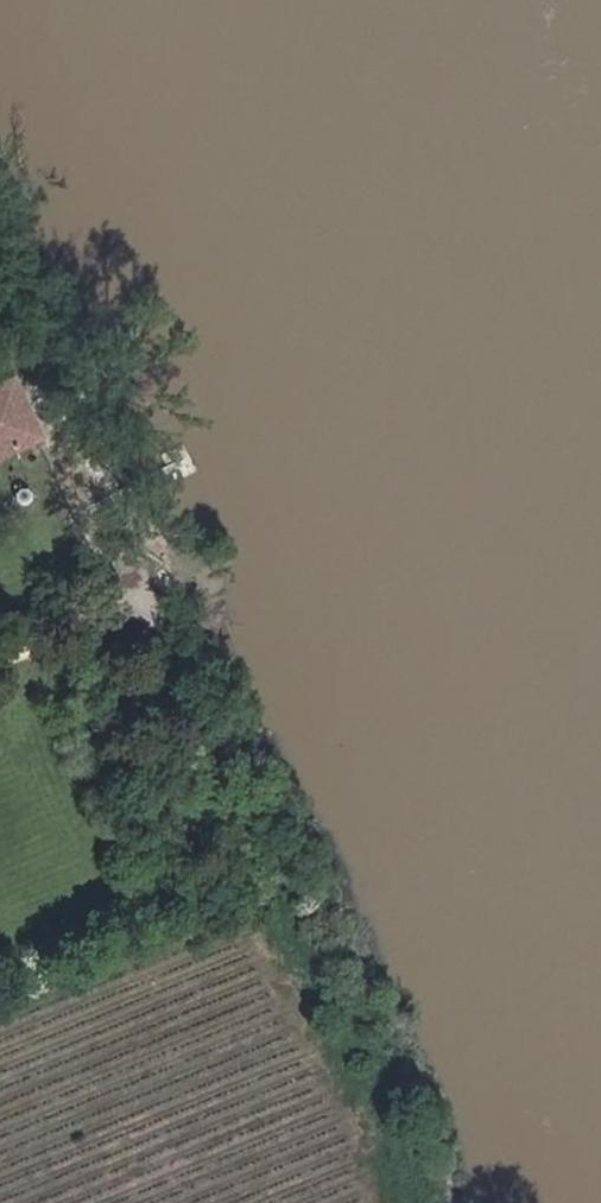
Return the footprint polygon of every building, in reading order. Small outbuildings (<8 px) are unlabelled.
[(20,444),(0,404),(0,454),(20,444)]
